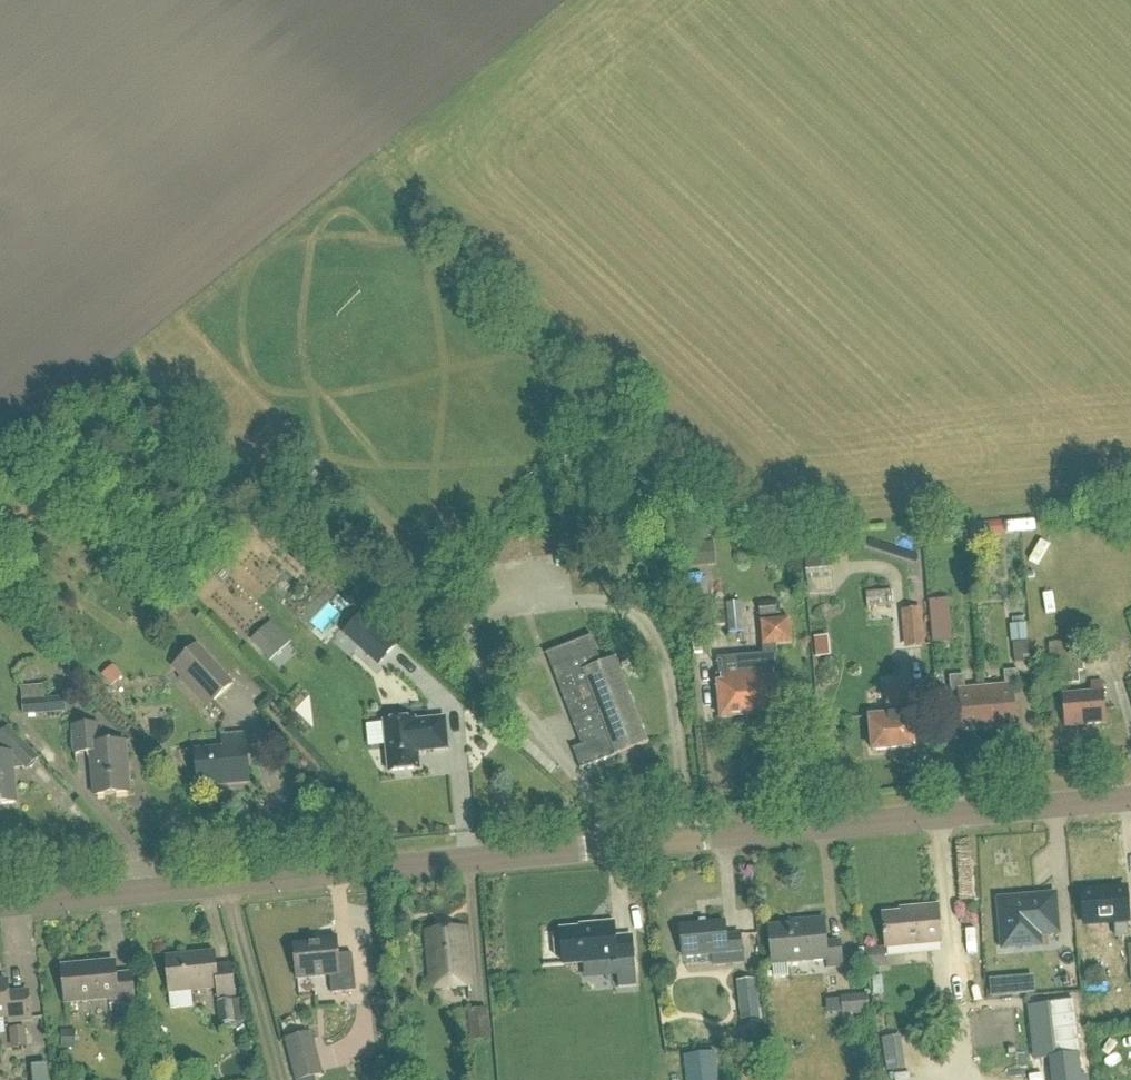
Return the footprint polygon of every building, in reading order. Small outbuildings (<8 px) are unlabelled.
[(995,542),(1040,531),(1037,518),(992,529),(995,542)] [(1030,570),(1042,569),(1041,547),(1029,547),(1030,570)] [(891,592),(870,594),(871,605),(892,604),(891,592)] [(946,600),(930,601),(933,634),(948,632),(946,600)] [(926,648),(922,611),(901,612),(904,650),(926,648)] [(1040,639),(1051,639),(1050,617),(1040,617),(1040,639)] [(791,649),(789,625),(760,628),(763,660),(719,664),(721,686),(716,686),(720,723),(780,717),(774,651),(791,649)] [(1027,643),(1026,625),(1010,626),(1011,644),(1027,643)] [(280,656),(293,644),(278,627),(264,639),(280,656)] [(649,746),(605,634),(545,657),(581,749),(572,752),(580,773),(649,746)] [(234,685),(193,641),(171,662),(184,676),(179,681),(207,711),(234,685)] [(395,646),(368,665),(378,678),(405,659),(395,646)] [(1082,673),(1081,650),(1058,651),(1060,687),(1079,686),(1078,674),(1082,673)] [(985,693),(989,734),(1017,731),(1012,691),(1020,690),(1018,675),(1003,676),(1005,691),(985,693)] [(989,734),(985,693),(965,695),(964,680),(949,682),(950,696),(958,696),(962,736),(989,734)] [(1106,726),(1101,685),(1090,687),(1090,695),(1060,698),(1064,731),(1106,726)] [(44,697),(43,686),(21,688),(22,699),(44,697)] [(908,719),(905,689),(884,691),(887,720),(869,723),(871,758),(914,754),(911,719),(908,719)] [(22,699),(23,711),(46,709),(44,697),(22,699)] [(448,753),(445,722),(415,725),(415,722),(384,725),(388,775),(419,772),(418,756),(448,753)] [(99,748),(97,729),(72,731),(74,760),(89,758),(93,800),(129,797),(124,746),(99,748)] [(6,733),(0,738),(0,747),(10,758),(0,759),(0,809),(15,808),(12,773),(24,772),(26,773),(36,763),(6,733)] [(249,787),(244,738),(222,740),(223,752),(195,755),(199,791),(249,787)] [(1130,939),(1126,892),(1083,896),(1085,927),(1115,925),(1116,940),(1130,939)] [(1055,898),(998,903),(1001,941),(1031,939),(1030,928),(1058,926),(1055,898)] [(943,946),(938,908),(907,910),(908,916),(881,919),(885,951),(943,946)] [(825,947),(823,923),(805,924),(805,928),(770,931),(773,967),(826,963),(827,969),(841,968),(840,945),(825,947)] [(725,940),(724,926),(681,930),(684,962),(726,957),(727,967),(743,966),(740,938),(725,940)] [(615,941),(614,927),(590,928),(591,932),(561,934),(561,939),(558,939),(555,942),(556,961),(560,964),(563,964),(564,968),(607,965),(607,974),(634,972),(632,940),(615,941)] [(470,990),(465,931),(425,934),(430,993),(470,990)] [(340,957),(339,939),(317,940),(317,944),(293,946),(297,982),(330,979),(332,996),(357,994),(353,955),(340,957)] [(215,971),(214,957),(166,962),(169,997),(217,992),(218,1002),(235,1000),(232,969),(215,971)] [(115,981),(113,967),(61,973),(65,1008),(111,1003),(113,1007),(135,1005),(132,980),(115,981)] [(760,1019),(756,981),(736,983),(740,1021),(760,1019)] [(6,984),(0,984),(0,1023),(11,1022),(11,1027),(30,1025),(27,997),(7,999),(6,984)] [(965,1008),(992,1007),(991,992),(965,993),(965,1008)] [(870,1025),(869,996),(840,998),(842,1017),(850,1017),(851,1026),(870,1025)] [(246,1023),(244,1001),(218,1003),(219,1025),(246,1023)] [(471,1041),(491,1038),(488,1010),(468,1012),(471,1041)] [(27,1049),(26,1028),(10,1029),(11,1049),(27,1049)] [(312,1032),(283,1040),(294,1079),(315,1079),(314,1079),(324,1076),(312,1032)] [(720,1054),(683,1057),(685,1079),(722,1079),(720,1054)] [(48,1065),(31,1067),(32,1079),(49,1079),(48,1065)]
